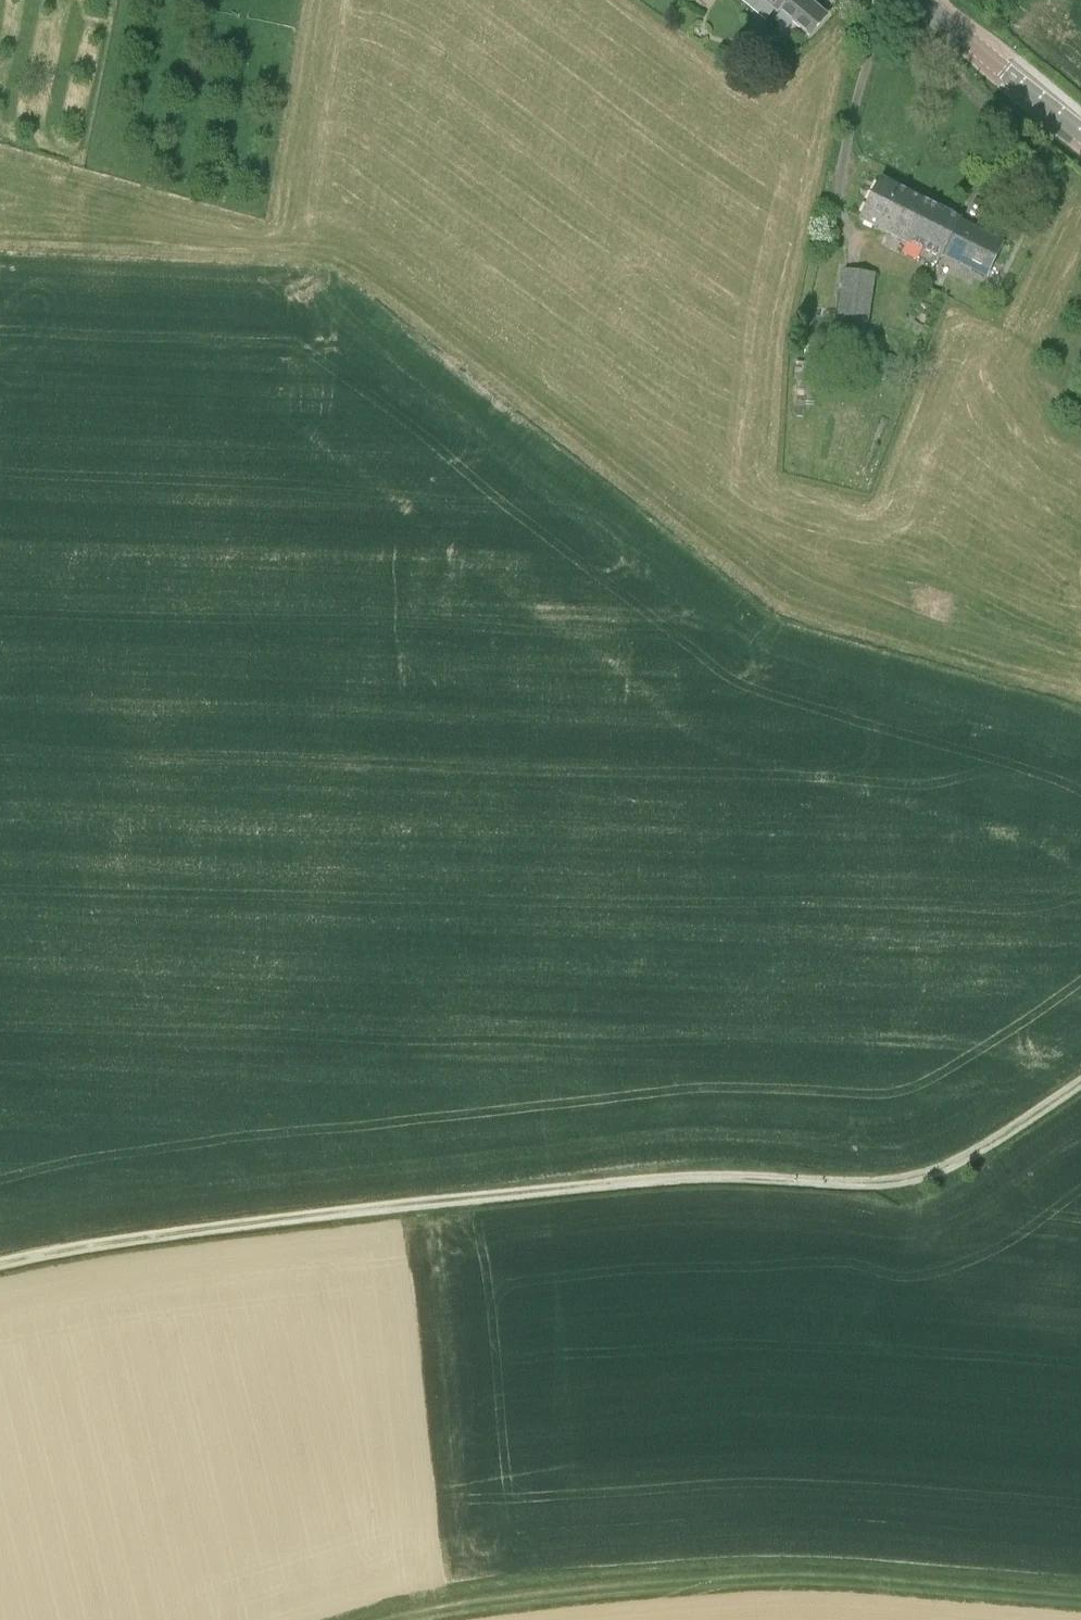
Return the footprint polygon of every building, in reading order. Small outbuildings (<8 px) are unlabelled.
[(811,0),(763,0),(779,13),(808,38),(829,15),(811,0)] [(901,241),(922,201),(880,179),(870,198),(859,219),(901,241)] [(946,257),(963,223),(964,222),(922,201),(901,241),(938,260),(941,254),(946,257)] [(986,278),(994,263),(1004,243),(963,223),(946,257),(986,278)] [(864,339),(874,275),(847,270),(836,335),(864,339)]
